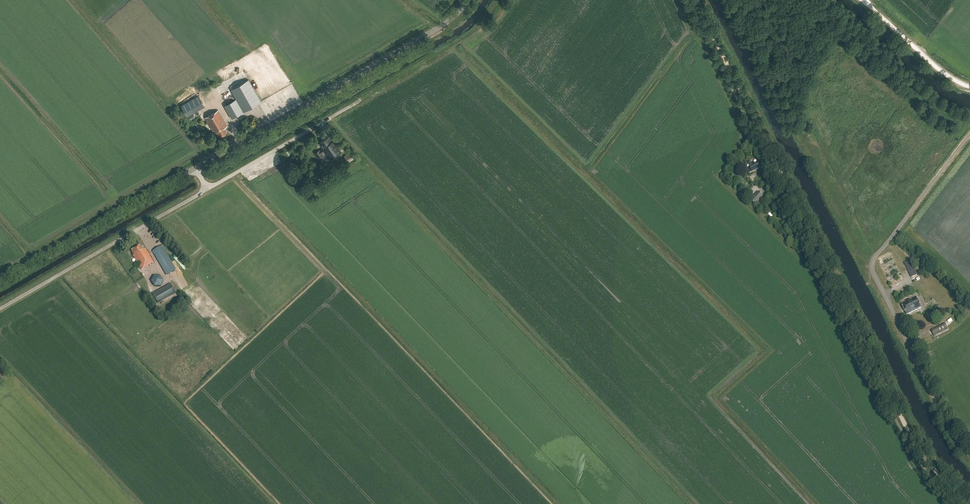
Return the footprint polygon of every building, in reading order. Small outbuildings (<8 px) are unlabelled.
[(261,101),(248,79),(231,89),(236,99),(224,105),(231,118),(261,101)] [(205,106),(198,95),(181,105),(187,116),(205,106)] [(227,126),(218,110),(205,117),(214,133),(216,132),(219,137),(227,132),(225,127),(227,126)] [(331,142),(328,137),(319,143),(322,147),(314,153),(320,161),(324,158),(321,153),(323,151),(329,159),(341,151),(333,140),(331,142)] [(353,158),(349,152),(343,156),(347,162),(353,158)] [(750,167),(752,172),(760,168),(758,163),(750,167)] [(751,190),(755,193),(760,188),(756,184),(751,190)] [(751,201),(755,205),(763,196),(759,192),(751,201)] [(143,251),(140,246),(132,251),(134,256),(141,270),(154,263),(146,249),(143,251)] [(176,270),(162,246),(152,251),(167,276),(176,270)] [(883,269),(896,262),(892,256),(880,262),(883,269)] [(904,264),(911,278),(912,278),(913,280),(916,278),(915,276),(917,275),(910,261),(904,264)] [(886,274),(892,286),(904,279),(898,268),(886,274)] [(163,281),(160,276),(154,276),(151,281),(154,287),(160,287),(163,281)] [(176,294),(170,284),(152,294),(158,304),(176,294)] [(900,305),(906,316),(921,308),(916,297),(900,305)] [(948,330),(945,323),(931,330),(934,337),(948,330)]
